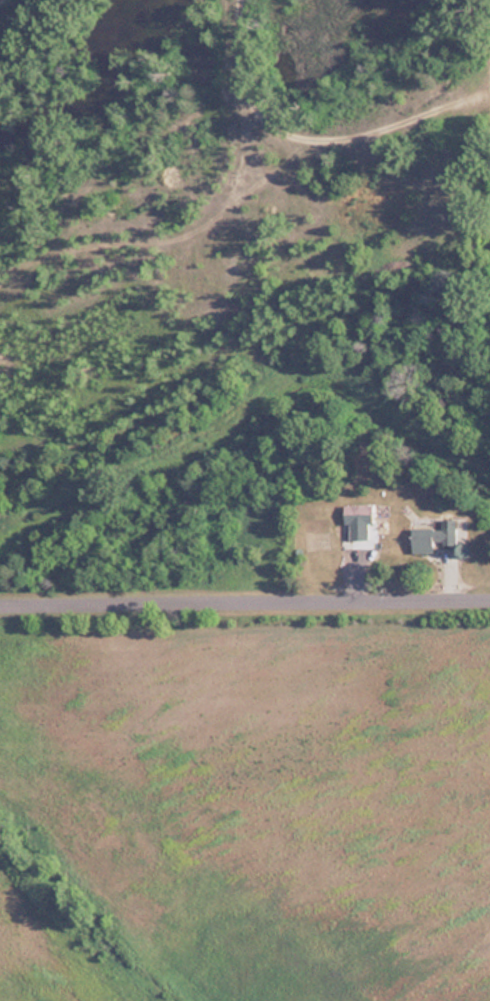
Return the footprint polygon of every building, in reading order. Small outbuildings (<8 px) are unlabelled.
[(373,504),(341,504),(341,522),(373,522),(373,504)] [(432,552),(432,544),(454,544),(454,527),(410,527),(410,552),(432,552)]
